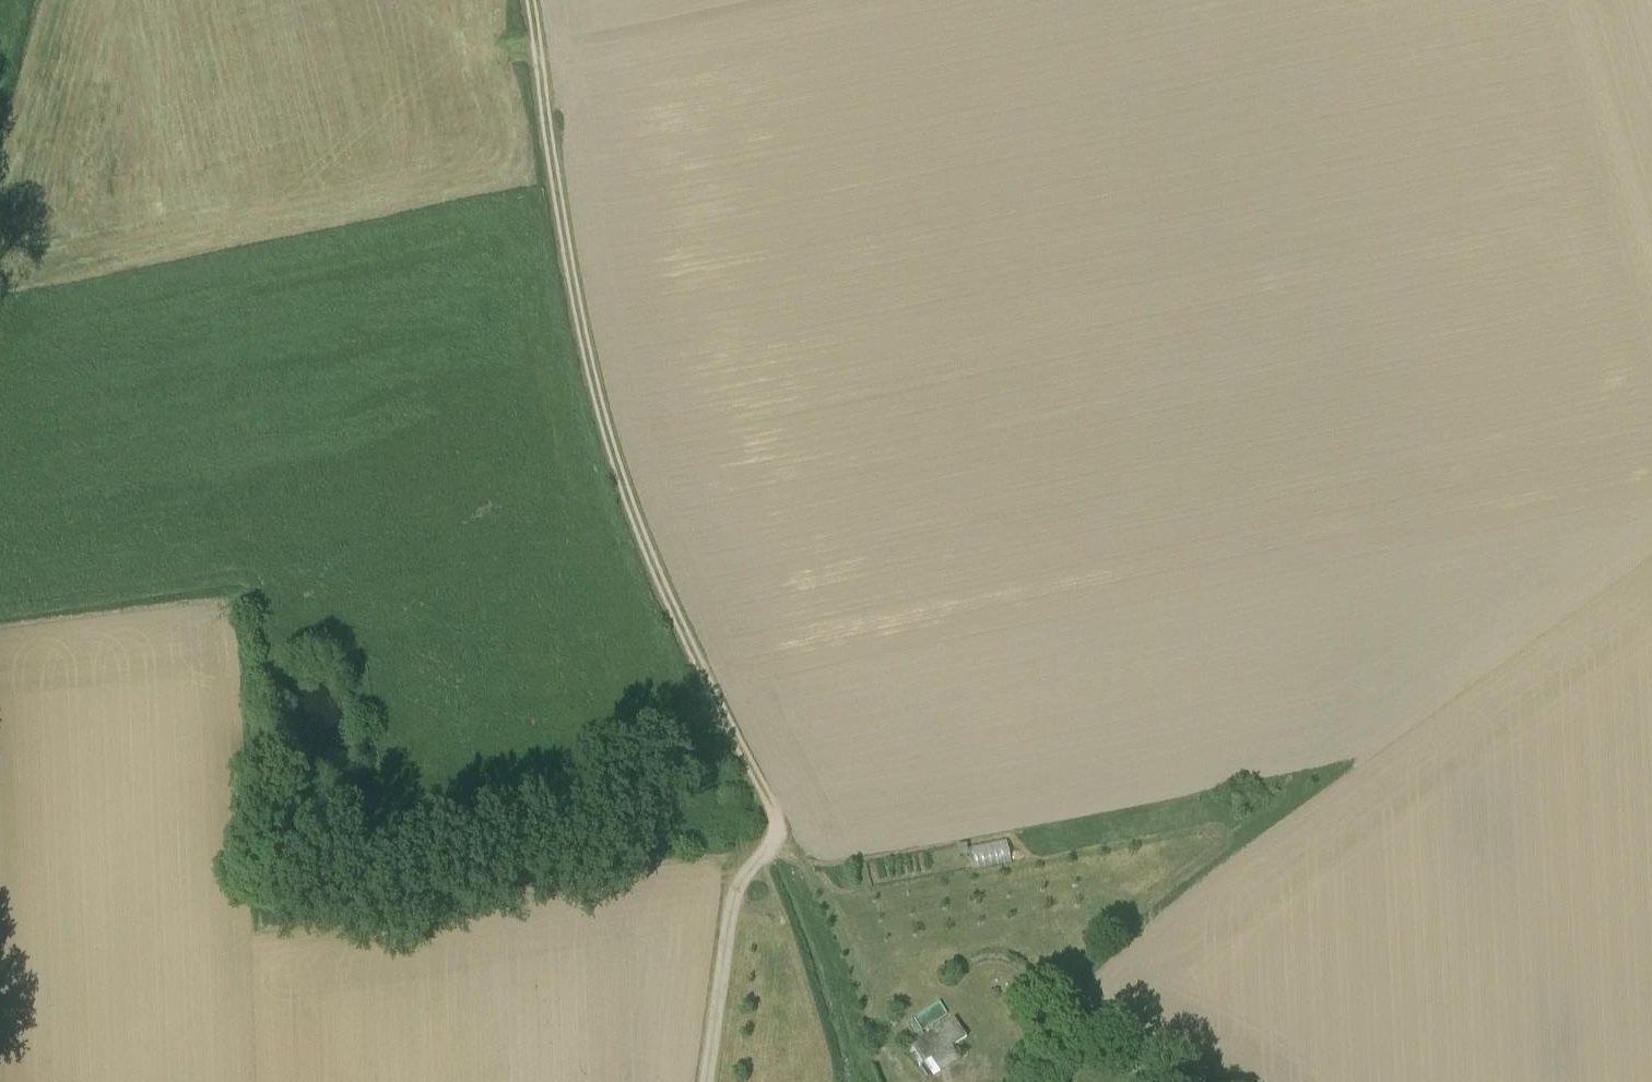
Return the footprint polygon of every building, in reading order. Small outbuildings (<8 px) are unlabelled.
[(1013,862),(1008,839),(969,846),(973,869),(1013,862)] [(925,1028),(948,1013),(941,1003),(919,1018),(925,1028)] [(908,1047),(929,1080),(961,1060),(951,1044),(966,1035),(955,1018),(908,1047)]
